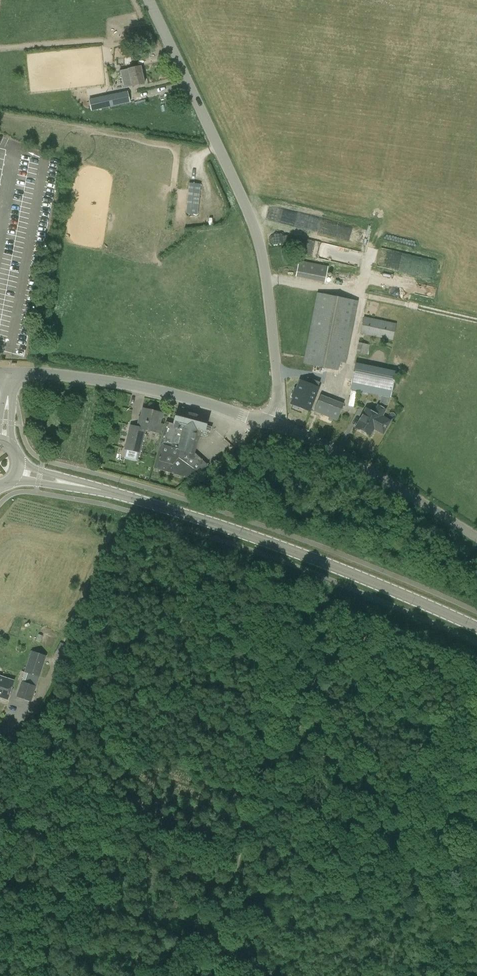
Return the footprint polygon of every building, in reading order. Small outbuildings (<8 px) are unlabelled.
[(141,66),(129,69),(132,87),(145,84),(141,66)] [(92,101),(94,111),(132,102),(130,92),(92,101)] [(200,214),(201,182),(189,182),(188,214),(200,214)] [(299,260),(295,276),(325,282),(328,266),(299,260)] [(358,301),(317,293),(303,363),(339,371),(340,362),(346,363),(358,301)] [(396,323),(364,316),(360,333),(393,340),(396,323)] [(369,344),(358,342),(356,353),(368,355),(369,344)] [(396,371),(355,363),(350,389),(391,398),(396,371)] [(295,389),(292,396),(294,397),(292,402),(309,409),(319,383),(310,379),(308,383),(301,380),(297,389),(295,389)] [(320,395),(314,411),(322,414),(332,418),(337,420),(344,404),(320,395)] [(370,435),(373,429),(383,435),(391,420),(382,415),(386,409),(378,405),(373,413),(366,408),(356,427),(370,435)] [(140,453),(146,429),(162,433),(164,424),(159,423),(162,413),(143,409),(141,417),(140,417),(138,427),(130,425),(124,449),(127,450),(140,453)] [(202,436),(203,431),(205,431),(205,430),(210,432),(211,428),(212,427),(206,425),(208,418),(177,409),(174,424),(166,422),(154,468),(189,478),(208,466),(195,453),(199,435),(202,436)] [(16,697),(31,701),(47,655),(31,650),(16,697)] [(0,676),(0,697),(7,699),(14,680),(0,676)]
